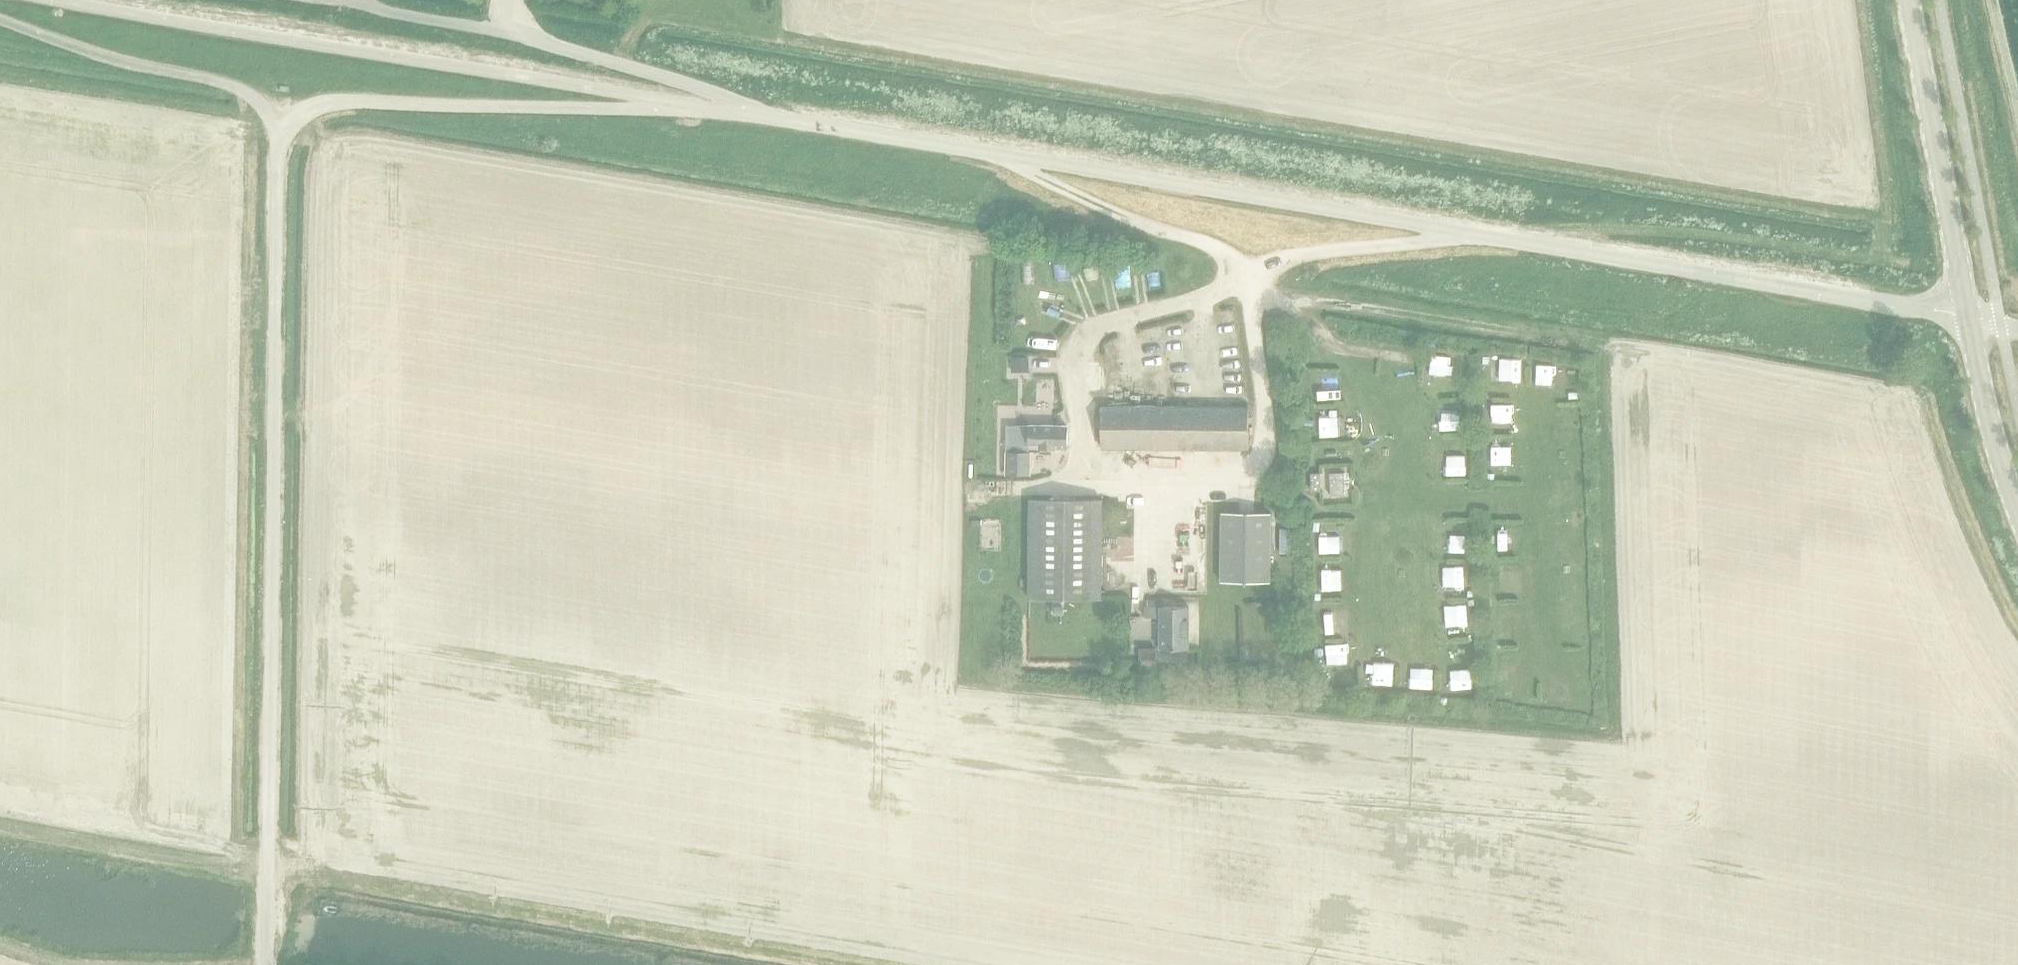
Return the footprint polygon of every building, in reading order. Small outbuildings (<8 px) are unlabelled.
[(1026,210),(1024,223),(1037,225),(1039,212),(1026,210)] [(1513,363),(1514,343),(1492,341),(1491,361),(1513,363)] [(1453,375),(1465,375),(1466,350),(1454,350),(1453,375)] [(1559,355),(1537,355),(1537,375),(1559,375),(1559,355)] [(1028,358),(1012,358),(1012,368),(1028,368),(1028,358)] [(1248,407),(1103,406),(1103,446),(1248,446),(1248,407)] [(1023,427),(1023,444),(1042,444),(1042,446),(1067,447),(1068,425),(1034,424),(1034,427),(1023,427)] [(1492,450),(1506,450),(1506,432),(1493,432),(1492,450)] [(1471,438),(1448,438),(1448,462),(1472,461),(1471,438)] [(1030,451),(1006,451),(1006,474),(1030,474),(1030,451)] [(1321,472),(1311,472),(1311,491),(1321,490),(1321,472)] [(1344,472),(1330,472),(1331,495),(1345,494),(1344,472)] [(1102,499),(1032,498),(1031,598),(1101,599),(1102,499)] [(1271,512),(1222,512),(1221,581),(1270,582),(1271,512)] [(1325,517),(1324,540),(1347,541),(1348,518),(1325,517)] [(1501,521),(1502,539),(1525,538),(1524,520),(1501,521)] [(1462,569),(1474,569),(1474,551),(1462,551),(1462,569)] [(1326,557),(1325,574),(1347,575),(1347,558),(1326,557)] [(1503,558),(1502,577),(1513,577),(1513,558),(1503,558)] [(1329,626),(1352,623),(1348,599),(1326,602),(1329,626)] [(1506,620),(1517,620),(1517,599),(1506,599),(1506,620)] [(1187,647),(1188,605),(1146,605),(1146,614),(1161,614),(1160,646),(1187,647)] [(1476,629),(1450,629),(1450,656),(1477,656),(1476,629)] [(1328,638),(1328,655),(1339,655),(1339,638),(1328,638)] [(1139,647),(1139,664),(1156,664),(1156,647),(1139,647)]
